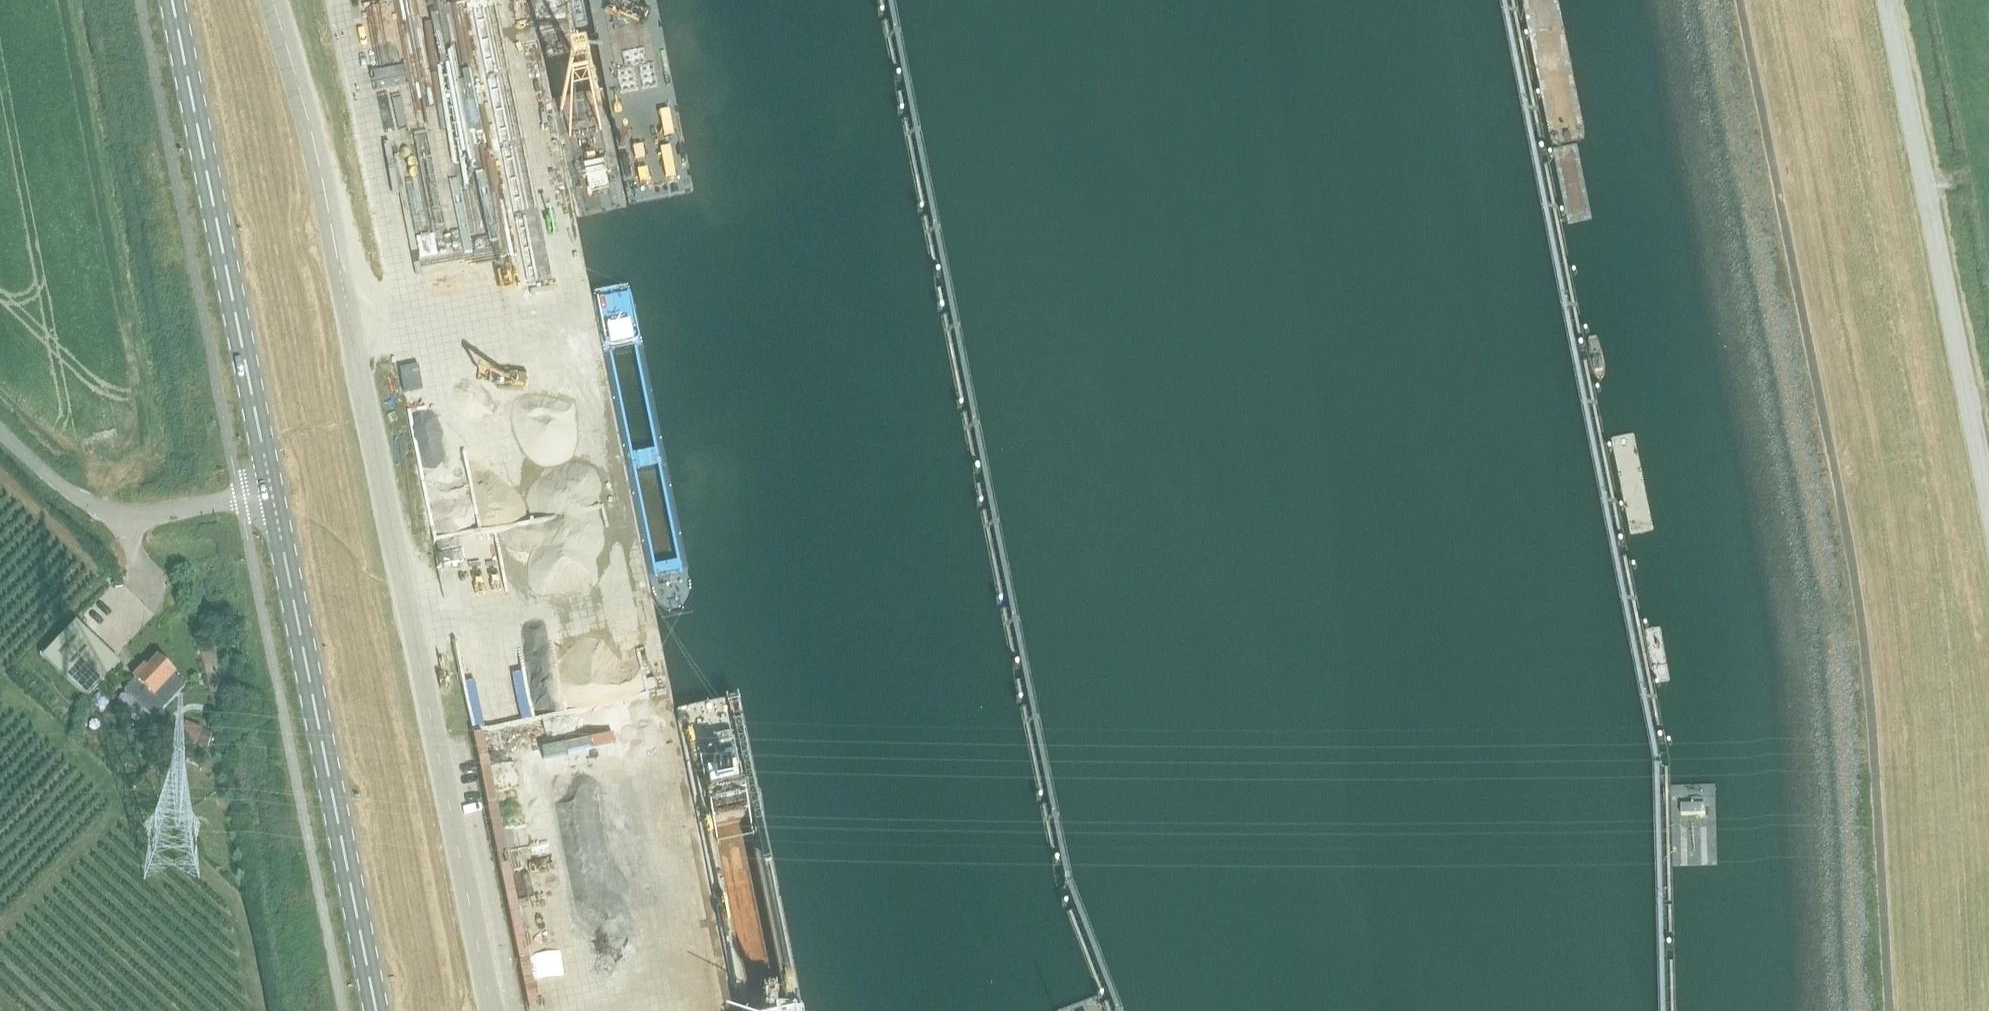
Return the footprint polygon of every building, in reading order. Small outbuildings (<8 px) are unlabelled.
[(399,172),(420,167),(416,151),(395,156),(399,172)] [(424,174),(400,179),(406,207),(430,202),(424,174)] [(499,233),(521,229),(515,194),(494,197),(499,233)] [(475,238),(471,211),(487,208),(486,200),(465,203),(467,214),(446,218),(449,242),(475,238)] [(444,244),(442,219),(427,220),(426,207),(408,208),(411,247),(444,244)] [(426,426),(450,421),(441,374),(417,379),(426,426)] [(437,432),(440,467),(462,465),(459,430),(437,432)] [(465,477),(442,482),(449,511),(471,505),(465,477)] [(439,550),(442,565),(468,560),(465,545),(439,550)] [(87,700),(120,665),(76,623),(43,658),(87,700)] [(184,683),(175,675),(159,659),(148,670),(145,667),(128,686),(144,702),(151,694),(154,697),(163,688),(172,696),(184,683)] [(476,725),(504,849),(515,846),(488,723),(476,725)] [(564,727),(570,753),(581,750),(575,725),(564,727)] [(202,730),(197,742),(208,746),(213,734),(202,730)]
